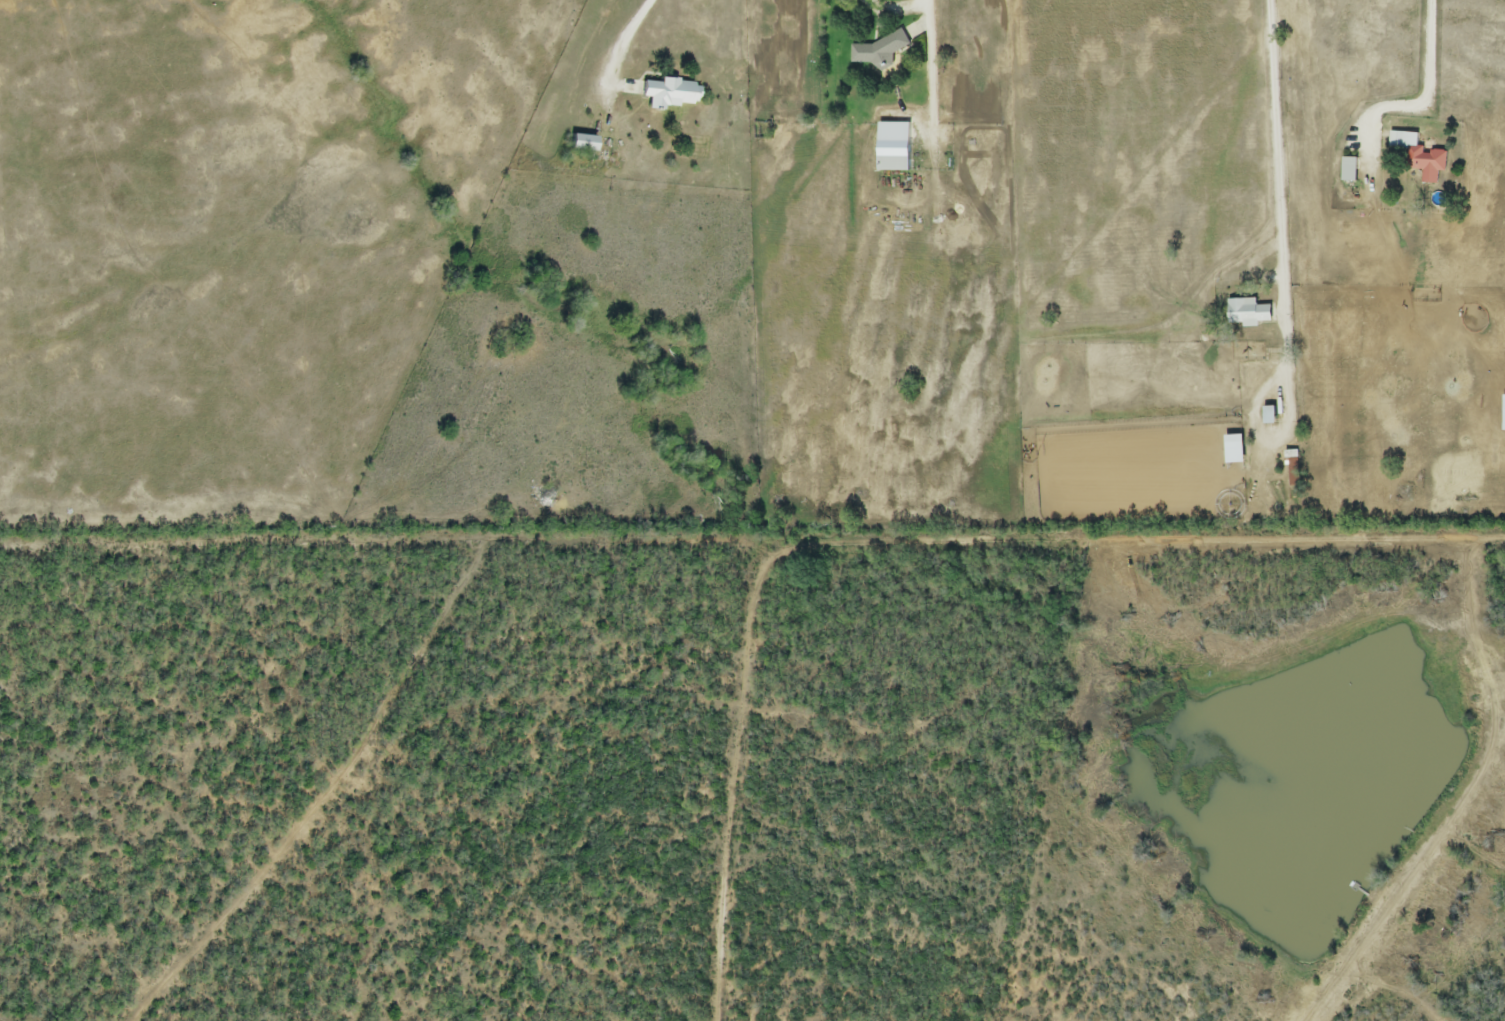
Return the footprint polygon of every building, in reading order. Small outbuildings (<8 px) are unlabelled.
[(641,97),(647,98),(647,111),(663,111),(663,106),(692,106),(692,81),(658,80),(658,82),(642,82),(641,97)] [(1417,135),(1390,133),(1389,147),(1406,149),(1404,186),(1436,188),(1437,173),(1445,173),(1446,150),(1416,149),(1417,135)] [(594,152),(595,137),(570,135),(569,150),(594,152)] [(909,142),(877,142),(877,172),(909,172),(909,142)] [(1357,159),(1341,159),(1341,182),(1357,182),(1357,159)] [(1258,328),(1258,323),(1272,323),(1272,306),(1255,306),(1255,300),(1228,300),(1228,328),(1258,328)]
